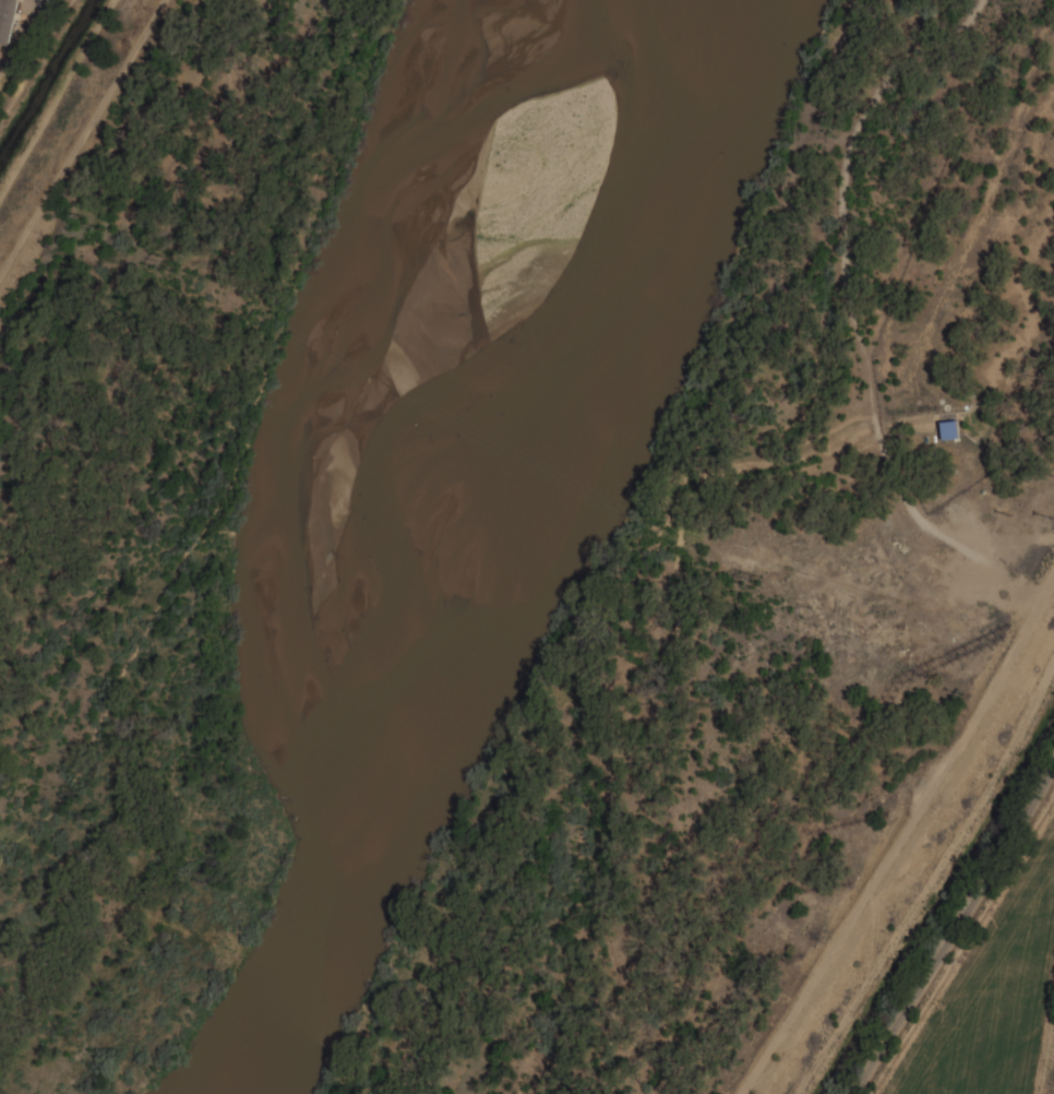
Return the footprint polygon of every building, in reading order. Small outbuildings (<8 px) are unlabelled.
[(11,45),(19,0),(0,0),(0,43),(11,45)] [(962,438),(961,418),(942,419),(943,439),(962,438)]
